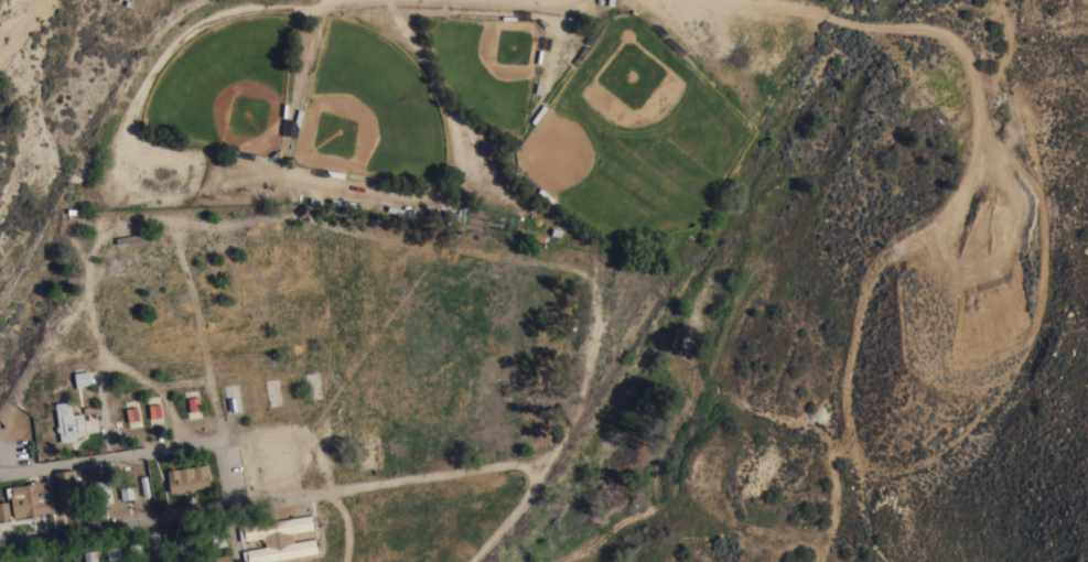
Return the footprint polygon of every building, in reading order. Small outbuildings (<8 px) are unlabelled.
[(88,371),(90,385),(79,386),(80,388),(76,389),(74,374),(88,371)] [(237,411),(229,412),(225,386),(233,385),(237,411)] [(187,398),(188,410),(198,409),(197,397),(187,398)] [(54,403),(69,401),(72,415),(82,413),(85,435),(75,437),(75,441),(61,443),(58,432),(56,432),(56,428),(58,426),(54,403)] [(206,465),(209,486),(192,489),(192,493),(187,493),(187,490),(170,493),(166,471),(206,465)] [(55,477),(54,477),(53,472),(75,469),(76,479),(73,479),(75,496),(76,496),(77,508),(60,510),(55,477)] [(112,502),(108,502),(108,507),(97,509),(94,490),(90,491),(88,482),(108,478),(112,502)] [(54,511),(44,512),(44,516),(40,517),(40,515),(35,515),(35,517),(31,518),(31,516),(13,518),(10,497),(7,497),(6,487),(35,483),(35,480),(39,480),(39,483),(50,480),(54,511)] [(119,498),(131,498),(131,487),(119,487),(119,498)] [(1,520),(0,520),(0,502),(7,501),(10,519),(7,519),(7,522),(2,522),(1,520)] [(321,552),(263,561),(243,561),(241,551),(265,547),(265,542),(261,542),(261,538),(239,541),(237,527),(314,515),(316,529),(291,533),(293,542),(319,538),(321,552)] [(226,545),(213,548),(209,532),(223,529),(226,545)] [(177,537),(191,534),(194,551),(180,553),(177,537)]
